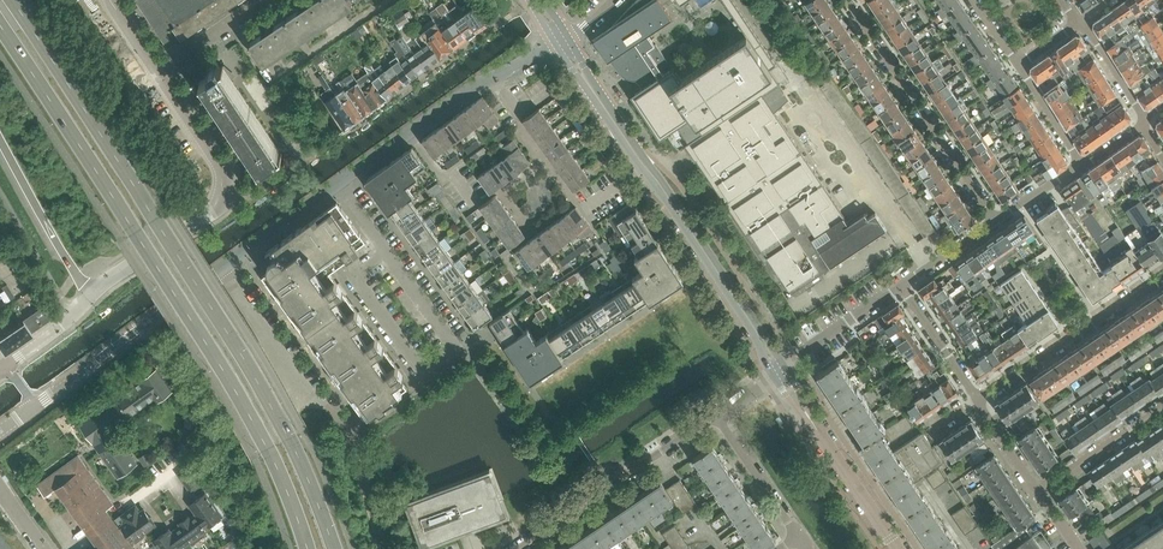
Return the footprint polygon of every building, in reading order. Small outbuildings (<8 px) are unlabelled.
[(168,48),(177,41),(178,42),(178,41),(178,40),(181,38),(181,39),(184,37),(240,0),(136,0),(168,48)] [(249,43),(251,47),(252,47),(263,63),(352,4),(357,0),(313,0),(249,43)] [(451,9),(452,8),(447,0),(443,3),(467,37),(476,31),(464,13),(458,17),(454,12),(451,9)] [(469,10),(464,13),(476,31),(487,24),(487,23),(489,22),(474,0),(464,0),(463,0),(469,10)] [(661,69),(665,66),(666,66),(667,65),(667,64),(667,63),(667,62),(667,60),(667,59),(656,43),(655,44),(648,34),(672,18),(660,0),(636,0),(614,23),(609,29),(594,40),(594,39),(594,40),(608,61),(611,59),(619,71),(620,73),(622,75),(624,76),(626,77),(627,78),(629,79),(631,79),(633,79),(635,80),(637,79),(640,79),(646,88),(665,75),(661,69)] [(746,36),(680,80),(673,70),(665,75),(646,88),(635,95),(660,133),(675,123),(689,143),(685,145),(695,161),(696,160),(697,162),(783,289),(787,296),(831,266),(830,265),(812,238),(815,236),(831,225),(843,217),(845,216),(767,101),(784,90),(770,69),(776,64),(733,0),(723,0),(746,36)] [(805,3),(812,12),(828,1),(827,0),(810,0),(805,3)] [(868,0),(874,10),(888,0),(868,0)] [(891,0),(888,0),(874,10),(880,19),(896,8),(891,0)] [(937,10),(940,14),(959,0),(937,0),(942,7),(937,10)] [(959,0),(940,14),(942,18),(947,15),(953,23),(968,12),(959,0)] [(1076,2),(1082,10),(1096,0),(1079,0),(1076,2)] [(1120,4),(1132,23),(1136,20),(1134,17),(1137,15),(1127,0),(1125,0),(1120,4)] [(1137,15),(1143,10),(1137,0),(1127,0),(1137,15)] [(1143,10),(1150,5),(1147,0),(1137,0),(1143,10)] [(1150,5),(1155,13),(1160,9),(1158,7),(1157,8),(1153,3),(1157,0),(1147,0),(1150,5)] [(828,1),(812,12),(818,21),(834,10),(828,1)] [(443,3),(436,8),(461,42),(467,37),(443,3)] [(1120,4),(1113,9),(1123,24),(1127,22),(1129,25),(1132,23),(1120,4)] [(442,22),(438,25),(454,47),(461,42),(436,8),(429,13),(432,17),(436,14),(442,22)] [(896,8),(880,19),(886,28),(902,17),(896,8)] [(1113,9),(1106,14),(1114,27),(1116,29),(1116,30),(1118,33),(1125,28),(1123,24),(1113,9)] [(395,19),(399,26),(410,19),(409,19),(413,16),(409,10),(405,13),(395,19)] [(834,10),(818,21),(824,30),(840,19),(834,10)] [(386,12),(381,15),(385,22),(390,18),(386,12)] [(958,31),(953,34),(956,38),(976,24),(968,12),(953,23),(958,31)] [(380,14),(373,18),(378,27),(385,23),(380,14)] [(1099,19),(1110,35),(1116,30),(1116,29),(1114,27),(1106,14),(1099,19)] [(1139,24),(1135,27),(1136,29),(1140,35),(1158,23),(1153,15),(1139,24)] [(902,17),(886,28),(892,37),(908,25),(902,17)] [(433,19),(420,29),(423,33),(422,33),(423,34),(441,57),(454,47),(438,25),(433,19)] [(840,19),(824,30),(830,39),(846,28),(840,19)] [(1094,22),(1093,26),(1102,40),(1107,48),(1115,43),(1110,35),(1099,19),(1094,22)] [(594,39),(594,40),(609,29),(614,23),(592,38),(594,40),(594,39)] [(1158,23),(1140,35),(1143,40),(1145,43),(1162,30),(1158,23)] [(976,24),(956,38),(959,42),(964,38),(969,46),(984,36),(976,24)] [(908,25),(892,37),(898,46),(914,34),(908,25)] [(358,28),(351,32),(356,39),(362,35),(358,28)] [(846,28),(830,39),(836,48),(852,37),(846,28)] [(1132,37),(1131,35),(1137,31),(1136,29),(1129,33),(1115,43),(1107,48),(1112,56),(1127,44),(1125,41),(1132,37)] [(1145,43),(1149,50),(1162,41),(1162,31),(1162,30),(1145,43)] [(423,34),(415,39),(433,63),(441,57),(423,34)] [(920,43),(914,34),(898,46),(904,54),(920,43)] [(1076,35),(1071,39),(1080,54),(1082,56),(1089,51),(1080,36),(1079,36),(1076,35)] [(969,46),(975,54),(970,58),(973,62),(992,48),(984,36),(969,46)] [(395,52),(402,63),(412,79),(418,73),(408,58),(409,57),(404,51),(395,37),(390,40),(397,50),(395,52)] [(852,37),(836,48),(842,57),(858,46),(852,37)] [(418,51),(415,53),(425,68),(433,63),(415,39),(408,44),(410,47),(414,44),(418,51)] [(1071,39),(1064,43),(1079,68),(1083,65),(1081,62),(1082,61),(1078,56),(1080,54),(1071,39)] [(1127,44),(1112,56),(1117,63),(1133,52),(1132,52),(1145,44),(1143,40),(1137,44),(1130,48),(1127,44)] [(1149,50),(1154,58),(1162,52),(1162,41),(1149,50)] [(926,52),(931,49),(928,45),(924,48),(920,43),(904,54),(910,63),(926,52)] [(1064,43),(1057,48),(1066,64),(1070,69),(1072,68),(1075,71),(1077,70),(1078,69),(1079,68),(1064,43)] [(945,44),(941,47),(945,53),(949,50),(945,44)] [(858,46),(842,57),(848,66),(864,55),(858,46)] [(409,57),(408,58),(418,73),(425,68),(415,53),(410,47),(404,51),(409,57)] [(992,48),(973,62),(975,66),(980,62),(986,70),(1000,60),(992,48)] [(1057,48),(1050,54),(1059,69),(1061,72),(1062,73),(1064,77),(1069,74),(1069,75),(1073,73),(1070,69),(1066,64),(1057,48)] [(1133,52),(1117,63),(1121,70),(1144,55),(1142,51),(1135,55),(1133,52)] [(322,52),(312,59),(316,64),(325,58),(322,52)] [(393,59),(390,62),(405,84),(412,79),(402,63),(395,52),(394,52),(390,55),(393,59)] [(926,52),(910,63),(916,72),(932,61),(926,52)] [(1154,58),(1157,63),(1159,66),(1162,63),(1162,52),(1154,58)] [(1050,54),(1043,59),(1055,76),(1061,72),(1059,69),(1050,54)] [(864,55),(848,66),(854,75),(870,64),(864,55)] [(1144,55),(1121,70),(1125,77),(1141,66),(1139,63),(1146,58),(1144,55)] [(1078,69),(1077,70),(1081,78),(1098,66),(1094,58),(1083,65),(1079,68),(1078,69)] [(1052,81),(1048,84),(1051,88),(1059,82),(1055,76),(1043,59),(1036,64),(1045,79),(1049,76),(1052,81)] [(986,70),(991,78),(986,81),(989,85),(1009,72),(1000,60),(986,70)] [(932,61),(916,72),(922,81),(938,70),(932,61)] [(208,68),(208,69),(211,73),(207,76),(206,74),(202,76),(204,78),(200,80),(201,81),(259,167),(258,167),(259,169),(282,153),(282,152),(281,152),(246,100),(233,80),(232,80),(228,74),(223,67),(224,66),(223,65),(221,67),(217,62),(217,63),(215,64),(214,64),(211,66),(210,67),(208,68)] [(390,62),(383,67),(399,89),(405,84),(390,62)] [(365,67),(368,71),(386,99),(393,94),(375,69),(371,63),(365,67)] [(1141,66),(1125,77),(1130,85),(1137,80),(1148,73),(1151,70),(1155,68),(1159,66),(1157,63),(1149,68),(1146,63),(1141,66)] [(870,64),(854,75),(860,84),(876,73),(870,64)] [(1042,81),(1045,79),(1036,64),(1031,67),(1030,71),(1044,93),(1051,88),(1048,84),(1046,86),(1042,81)] [(381,65),(375,69),(393,94),(399,89),(383,67),(381,65)] [(1098,66),(1081,78),(1086,85),(1103,73),(1098,66)] [(235,77),(223,67),(229,75),(232,80),(235,77)] [(1151,70),(1162,88),(1162,75),(1161,77),(1155,68),(1151,70)] [(938,70),(922,81),(929,91),(930,93),(946,82),(945,80),(938,70)] [(1150,84),(1160,100),(1162,98),(1162,88),(1151,70),(1148,73),(1154,82),(1150,84)] [(375,107),(386,99),(368,71),(356,79),(375,107)] [(340,80),(344,86),(364,115),(375,107),(356,79),(352,72),(340,80)] [(819,76),(824,83),(830,79),(825,72),(819,76)] [(1009,72),(989,85),(992,89),(997,86),(1003,94),(1017,84),(1009,72)] [(876,73),(860,84),(866,93),(882,82),(876,73)] [(1103,73),(1086,85),(1090,92),(1107,80),(1103,73)] [(1051,88),(1044,93),(1049,100),(1063,90),(1066,89),(1066,88),(1073,83),(1068,76),(1059,82),(1051,88)] [(937,230),(832,78),(830,79),(824,83),(820,85),(925,239),(937,230)] [(336,83),(341,90),(336,94),(355,122),(364,115),(344,86),(340,80),(336,83)] [(1107,80),(1090,92),(1095,99),(1112,87),(1107,80)] [(1137,80),(1130,85),(1144,107),(1148,108),(1153,105),(1143,89),(1137,80)] [(882,82),(866,93),(872,102),(888,91),(882,82)] [(946,82),(930,93),(936,102),(952,91),(946,82)] [(1150,84),(1143,89),(1153,105),(1160,100),(1150,84)] [(991,110),(994,115),(1025,95),(1019,86),(1003,97),(1005,101),(991,110)] [(322,93),(345,129),(355,122),(336,94),(331,87),(322,93)] [(1112,87),(1095,99),(1099,106),(1101,105),(1109,99),(1116,94),(1112,87)] [(1063,90),(1049,100),(1053,107),(1070,96),(1066,89),(1063,90)] [(888,91),(872,102),(878,112),(894,100),(888,91)] [(952,91),(936,102),(942,111),(958,100),(952,91)] [(994,115),(997,119),(1011,110),(1013,113),(1030,102),(1025,95),(994,115)] [(482,96),(472,104),(483,120),(489,128),(499,120),(490,107),(482,96)] [(1070,96),(1053,107),(1057,115),(1075,103),(1070,96)] [(563,98),(558,101),(563,107),(567,104),(563,98)] [(894,100),(878,112),(885,122),(901,110),(894,100)] [(958,100),(942,111),(948,120),(964,109),(958,100)] [(1121,101),(1114,106),(1125,124),(1130,121),(1131,117),(1121,101)] [(1013,113),(1015,117),(1008,121),(1011,125),(1034,110),(1030,102),(1013,113)] [(1075,103),(1057,115),(1062,122),(1079,110),(1075,103)] [(472,104),(462,111),(474,127),(483,120),(472,104)] [(1104,109),(1105,108),(1102,104),(1101,105),(1099,106),(1094,109),(1099,117),(1101,119),(1111,134),(1118,129),(1108,114),(1105,116),(1101,112),(1105,109),(1104,109)] [(1114,106),(1106,111),(1108,114),(1118,129),(1125,124),(1114,106)] [(986,107),(982,109),(986,116),(990,114),(986,107)] [(539,108),(523,120),(530,130),(546,118),(539,108)] [(566,111),(570,117),(574,114),(570,108),(566,111)] [(964,109),(948,120),(954,129),(970,118),(964,109)] [(901,110),(885,122),(892,132),(908,121),(901,110)] [(1034,110),(1011,125),(1016,133),(1023,128),(1039,118),(1034,110)] [(1087,121),(1091,119),(1087,114),(1083,117),(1079,110),(1062,122),(1067,129),(1074,124),(1080,120),(1083,124),(1087,121)] [(462,111),(452,118),(464,134),(474,127),(462,111)] [(574,114),(570,117),(574,123),(579,120),(574,114)] [(1099,117),(1092,121),(1094,124),(1104,139),(1111,134),(1101,119),(1099,117)] [(452,118),(442,125),(454,142),(464,134),(452,118)] [(546,118),(530,130),(537,140),(554,128),(546,118)] [(970,118),(954,129),(960,138),(976,126),(970,118)] [(1039,118),(1023,128),(1028,136),(1044,125),(1039,118)] [(289,121),(278,128),(287,143),(293,139),(298,135),(289,121)] [(908,121),(892,132),(898,141),(914,130),(908,121)] [(1087,121),(1083,124),(1085,126),(1087,129),(1097,144),(1104,139),(1094,124),(1091,126),(1087,121)] [(976,126),(960,138),(966,147),(982,135),(980,132),(985,128),(981,123),(976,126)] [(1077,136),(1073,130),(1077,128),(1074,124),(1067,129),(1073,139),(1081,152),(1085,152),(1085,153),(1090,149),(1080,134),(1077,136)] [(442,125),(432,133),(444,149),(454,142),(442,125)] [(1044,125),(1028,136),(1033,144),(1049,133),(1044,125)] [(1080,134),(1090,149),(1097,144),(1087,129),(1085,126),(1078,131),(1080,134)] [(561,138),(554,128),(537,140),(545,150),(561,138)] [(580,131),(584,137),(589,134),(584,128),(580,131)] [(914,130),(898,141),(904,150),(920,139),(914,130)] [(492,132),(486,137),(492,145),(498,141),(492,132)] [(432,133),(422,140),(433,156),(444,149),(432,133)] [(1049,133),(1033,144),(1038,151),(1054,141),(1049,133)] [(589,134),(584,137),(589,143),(593,140),(589,134)] [(169,135),(162,140),(166,146),(173,141),(169,135)] [(982,135),(966,147),(972,156),(988,144),(982,135)] [(1139,135),(1133,139),(1143,155),(1150,165),(1158,160),(1142,136),(1139,135)] [(561,138),(545,150),(552,160),(568,149),(561,138)] [(502,147),(508,154),(520,171),(530,163),(513,139),(502,147)] [(920,139),(904,150),(910,159),(926,148),(920,139)] [(1133,139),(1125,144),(1136,161),(1140,158),(1143,162),(1143,164),(1140,166),(1142,170),(1150,165),(1143,155),(1133,139)] [(477,140),(471,145),(474,149),(480,145),(477,140)] [(1054,141),(1038,151),(1043,159),(1059,148),(1054,141)] [(988,144),(972,156),(978,165),(994,153),(988,144)] [(1125,144),(1118,149),(1135,174),(1136,174),(1140,171),(1137,167),(1136,168),(1133,163),(1136,161),(1125,144)] [(471,145),(465,149),(468,153),(474,149),(471,145)] [(412,147),(401,155),(410,167),(414,173),(415,173),(425,165),(421,159),(412,147)] [(594,151),(599,157),(603,154),(599,147),(594,151)] [(483,148),(476,152),(480,156),(486,152),(483,148)] [(926,148),(910,159),(916,168),(932,157),(926,148)] [(1043,159),(1045,162),(1030,172),(1033,176),(1064,156),(1059,148),(1043,159)] [(568,149),(552,160),(559,170),(575,159),(568,149)] [(1123,172),(1128,180),(1135,174),(1118,149),(1111,155),(1123,172)] [(476,152),(470,156),(473,161),(480,156),(476,152)] [(994,153),(978,165),(984,174),(1000,162),(994,153)] [(508,154),(498,161),(510,178),(520,171),(508,154)] [(607,160),(603,154),(599,157),(603,163),(607,160)] [(409,198),(414,195),(406,185),(418,177),(415,173),(414,173),(410,167),(401,155),(365,181),(388,213),(391,212),(390,211),(396,207),(409,198)] [(457,155),(451,159),(454,163),(461,159),(457,155)] [(1111,155),(1103,160),(1115,177),(1119,183),(1123,180),(1119,175),(1123,172),(1111,155)] [(1064,156),(1033,176),(1036,181),(1037,180),(1039,184),(1053,175),(1067,165),(1066,165),(1067,162),(1064,156)] [(932,157),(916,168),(922,177),(938,166),(932,157)] [(451,159),(445,163),(448,168),(454,163),(451,159)] [(575,159),(559,170),(566,180),(583,169),(575,159)] [(1115,177),(1103,160),(1096,165),(1107,183),(1113,190),(1120,185),(1119,183),(1115,177)] [(1140,171),(1136,174),(1138,178),(1137,179),(1139,183),(1162,168),(1158,160),(1150,165),(1142,170),(1140,171)] [(498,161),(488,169),(500,185),(510,178),(498,161)] [(1000,162),(984,174),(990,183),(1006,171),(1000,162)] [(1096,165),(1088,170),(1100,188),(1103,185),(1107,183),(1096,165)] [(938,166),(922,177),(928,186),(944,175),(938,166)] [(1139,183),(1142,186),(1149,182),(1151,185),(1162,178),(1162,168),(1139,183)] [(488,169),(478,176),(490,192),(493,190),(500,185),(488,169)] [(583,169),(566,180),(574,190),(590,179),(583,169)] [(1088,170),(1083,174),(1097,195),(1096,196),(1105,208),(1115,202),(1103,185),(1100,188),(1088,170)] [(1006,171),(990,183),(996,191),(1012,180),(1006,171)] [(1083,174),(1077,178),(1090,197),(1092,199),(1096,196),(1097,195),(1083,174)] [(944,175),(928,186),(935,195),(951,184),(944,175)] [(1077,178),(1062,189),(1074,208),(1082,219),(1088,214),(1081,204),(1090,197),(1077,178)] [(1139,197),(1142,202),(1162,188),(1162,178),(1151,185),(1153,189),(1146,193),(1139,197)] [(1012,180),(996,191),(1003,201),(1019,190),(1012,180)] [(437,194),(443,190),(438,182),(428,189),(433,197),(437,194)] [(951,184),(935,195),(941,204),(957,193),(951,184)] [(1142,202),(1147,209),(1154,205),(1152,202),(1159,198),(1160,200),(1162,198),(1162,188),(1142,202)] [(443,190),(437,194),(444,205),(450,200),(443,190)] [(957,193),(941,204),(947,213),(963,202),(957,193)] [(496,195),(480,207),(487,217),(503,205),(496,195)] [(390,211),(391,212),(388,213),(396,224),(404,218),(417,209),(409,198),(396,207),(390,211)] [(1154,209),(1156,212),(1157,211),(1158,212),(1162,209),(1162,198),(1160,200),(1162,204),(1154,209)] [(450,200),(444,205),(452,215),(458,211),(450,200)] [(268,265),(268,266),(268,267),(268,268),(268,269),(269,271),(262,276),(364,418),(371,413),(372,414),(373,413),(372,412),(378,408),(381,410),(387,405),(386,403),(399,393),(407,387),(406,386),(401,379),(404,376),(396,364),(384,348),(376,337),(364,321),(355,308),(344,292),(335,279),(329,272),(347,259),(359,250),(357,247),(365,241),(360,233),(341,206),(337,201),(316,216),(301,227),(266,252),(271,260),(270,261),(269,262),(269,263),(268,263),(268,264),(268,265)] [(1147,235),(1146,236),(1150,241),(1160,257),(1162,255),(1162,234),(1160,229),(1156,223),(1140,201),(1128,209),(1145,234),(1146,234),(1147,235)] [(963,202),(947,213),(950,218),(945,221),(948,225),(953,222),(969,211),(963,202)] [(631,203),(608,217),(621,236),(625,233),(631,229),(644,221),(636,209),(635,210),(631,203)] [(1095,203),(1090,206),(1093,211),(1098,208),(1095,203)] [(1058,204),(1037,218),(1049,236),(1053,243),(1082,285),(1103,271),(1074,227),(1080,223),(1069,206),(1062,210),(1058,204)] [(511,215),(503,205),(487,217),(494,227),(511,215)] [(576,207),(565,214),(578,232),(582,238),(593,230),(589,224),(576,207)] [(404,218),(396,224),(403,234),(412,228),(424,219),(417,209),(404,218)] [(458,211),(452,215),(455,219),(461,215),(458,211)] [(969,211),(953,222),(959,231),(975,220),(969,211)] [(812,238),(830,265),(886,228),(875,212),(867,217),(864,212),(847,223),(843,217),(831,225),(815,236),(812,238)] [(1110,236),(1092,212),(1088,214),(1082,219),(1107,256),(1114,252),(1111,247),(1119,241),(1125,237),(1118,225),(1112,229),(1114,233),(1110,236)] [(471,213),(466,216),(471,223),(475,220),(471,213)] [(565,214),(556,221),(569,239),(578,232),(565,214)] [(511,215),(494,227),(502,237),(518,225),(511,215)] [(1024,215),(1014,222),(1025,238),(1033,233),(1036,237),(1042,247),(1045,245),(1035,231),(1024,215)] [(412,228),(403,234),(411,245),(419,239),(432,230),(424,219),(412,228)] [(556,221),(545,228),(559,246),(569,239),(556,221)] [(631,229),(625,233),(632,244),(638,240),(651,231),(644,221),(631,229)] [(1014,222),(1004,229),(1019,250),(1029,243),(1025,238),(1014,222)] [(525,236),(518,225),(502,237),(509,247),(525,236)] [(477,231),(481,237),(485,234),(481,227),(477,231)] [(470,228),(464,232),(467,236),(473,232),(470,228)] [(545,228),(535,236),(548,254),(559,246),(545,228)] [(1010,257),(1020,251),(1019,250),(1004,229),(995,236),(1006,252),(1010,257)] [(419,239),(411,245),(418,255),(427,249),(440,240),(432,230),(419,239)] [(638,240),(632,244),(639,254),(639,255),(658,242),(651,231),(638,240)] [(473,232),(467,236),(470,240),(476,236),(473,232)] [(490,240),(485,234),(481,237),(485,243),(490,240)] [(529,241),(525,243),(538,261),(548,254),(535,236),(529,241)] [(1001,261),(998,257),(1006,252),(995,236),(985,243),(999,263),(1001,261)] [(427,249),(418,255),(426,266),(435,260),(447,251),(452,247),(444,237),(440,240),(427,249)] [(1125,237),(1119,241),(1125,250),(1110,260),(1112,264),(1122,278),(1124,282),(1145,267),(1135,251),(1131,246),(1125,237)] [(606,240),(600,244),(603,248),(609,244),(606,240)] [(1150,241),(1135,251),(1145,267),(1160,257),(1150,241)] [(648,300),(650,303),(683,280),(658,242),(639,255),(639,254),(635,257),(643,270),(633,277),(635,281),(636,281),(645,295),(649,300),(648,300)] [(525,243),(515,250),(528,268),(538,261),(525,243)] [(585,243),(579,247),(582,251),(588,247),(585,243)] [(985,243),(975,250),(986,265),(993,260),(996,265),(999,263),(985,243)] [(609,244),(603,248),(605,252),(611,248),(609,244)] [(495,248),(491,251),(496,257),(500,254),(495,248)] [(485,249),(479,253),(482,257),(488,253),(485,249)] [(986,277),(981,270),(986,266),(986,265),(975,250),(965,256),(976,273),(982,281),(986,277)] [(435,260),(426,266),(434,276),(442,270),(455,261),(447,251),(435,260)] [(572,252),(566,257),(569,261),(575,257),(572,252)] [(488,253),(482,257),(485,261),(491,257),(488,253)] [(965,256),(955,263),(966,280),(972,276),(976,282),(974,283),(978,289),(984,284),(982,281),(976,273),(965,256)] [(566,257),(560,261),(563,265),(569,261),(566,257)] [(618,257),(612,261),(615,266),(621,262),(618,257)] [(442,270),(434,276),(441,287),(450,281),(462,272),(467,268),(460,258),(455,261),(442,270)] [(592,262),(596,268),(600,265),(596,259),(592,262)] [(592,262),(588,264),(592,270),(596,268),(592,262)] [(1113,286),(1112,285),(1122,278),(1112,264),(1103,271),(1082,285),(1093,300),(1113,286)] [(953,265),(948,268),(954,276),(959,273),(953,265)] [(507,266),(501,270),(504,274),(509,270),(507,266)] [(552,267),(546,271),(549,275),(555,271),(552,267)] [(35,288),(29,279),(23,269),(18,272),(30,292),(35,288)] [(1001,283),(1007,293),(1028,279),(1021,269),(1001,283)] [(509,270),(504,274),(507,278),(512,274),(509,270)] [(546,271),(540,275),(543,280),(549,275),(546,271)] [(1002,279),(997,271),(992,275),(996,280),(997,282),(1002,279)] [(450,281),(441,287),(449,297),(457,291),(470,282),(462,272),(450,281)] [(570,276),(574,282),(578,279),(574,273),(570,276)] [(650,303),(648,300),(649,300),(645,295),(636,281),(635,281),(633,277),(622,284),(634,302),(639,310),(650,303)] [(944,284),(946,282),(943,278),(937,282),(934,278),(918,289),(924,298),(928,295),(944,284)] [(1028,279),(1007,293),(1014,302),(1035,288),(1028,279)] [(457,291),(449,297),(456,308),(465,302),(477,293),(470,282),(457,291)] [(955,300),(952,296),(966,287),(963,282),(958,286),(958,285),(955,287),(955,288),(933,303),(939,311),(955,300)] [(7,284),(2,287),(6,293),(11,290),(7,284)] [(622,284),(612,291),(623,309),(629,317),(639,310),(634,302),(622,284)] [(944,284),(928,295),(933,303),(955,288),(955,287),(953,284),(947,287),(944,284)] [(522,287),(516,291),(519,295),(525,291),(522,287)] [(549,290),(553,296),(557,293),(553,287),(549,290)] [(1014,302),(1020,312),(1041,298),(1035,288),(1014,302)] [(15,297),(11,290),(6,293),(10,299),(15,297)] [(549,290),(538,297),(542,303),(553,296),(549,290)] [(981,290),(973,295),(975,298),(983,293),(981,290)] [(987,290),(983,293),(989,301),(993,298),(987,290)] [(612,291),(601,298),(613,316),(618,324),(629,317),(623,309),(612,291)] [(34,295),(41,307),(23,319),(0,336),(0,347),(3,351),(4,351),(4,352),(15,344),(15,343),(16,345),(21,342),(20,340),(32,332),(32,331),(38,327),(38,326),(53,316),(45,304),(44,305),(37,293),(34,295)] [(465,302),(456,308),(464,318),(473,312),(485,303),(477,293),(465,302)] [(1145,302),(1157,319),(1162,315),(1162,300),(1158,293),(1145,302)] [(532,294),(525,298),(528,302),(534,298),(532,294)] [(955,300),(939,311),(945,319),(971,301),(968,297),(958,304),(955,300)] [(601,298),(590,305),(602,323),(607,331),(618,324),(613,316),(601,298)] [(993,298),(989,301),(994,309),(999,306),(993,298)] [(1041,298),(1020,312),(1027,322),(1048,308),(1041,298)] [(963,312),(974,306),(971,301),(945,319),(950,328),(966,316),(963,312)] [(1145,302),(1132,310),(1144,328),(1157,319),(1145,302)] [(464,318),(472,329),(474,327),(474,328),(481,323),(493,314),(485,303),(473,312),(464,318)] [(875,319),(880,328),(884,325),(900,314),(904,311),(898,303),(875,319)] [(590,305),(579,312),(591,330),(596,338),(607,331),(602,323),(590,305)] [(999,306),(994,309),(1000,317),(1002,316),(1004,313),(999,306)] [(510,308),(490,321),(498,332),(517,320),(510,308)] [(541,308),(535,312),(538,317),(544,313),(541,308)] [(1057,322),(1058,322),(1048,308),(1027,322),(1018,328),(1018,329),(1027,342),(1037,336),(1038,338),(1059,324),(1057,322)] [(1132,310),(1120,319),(1132,337),(1144,328),(1132,310)] [(579,312),(568,320),(580,337),(585,345),(596,338),(591,330),(579,312)] [(544,313),(538,317),(540,321),(546,317),(544,313)] [(966,316),(950,328),(956,336),(977,320),(975,317),(972,313),(966,316)] [(881,333),(879,335),(881,339),(906,322),(900,314),(884,325),(880,328),(878,329),(881,333)] [(1120,319),(1107,328),(1119,345),(1132,337),(1120,319)] [(517,320),(498,332),(505,343),(524,331),(524,330),(517,320)] [(568,320),(557,327),(569,345),(574,352),(585,345),(580,337),(568,320)] [(962,345),(977,334),(983,330),(977,320),(956,336),(962,345)] [(906,322),(881,339),(884,343),(893,337),(896,341),(911,330),(906,322)] [(1014,324),(1006,330),(1021,351),(1029,346),(1027,342),(1018,329),(1018,330),(1014,324)] [(524,331),(505,343),(530,382),(564,359),(562,357),(558,351),(549,338),(550,338),(547,334),(547,333),(536,340),(528,327),(524,330),(524,331)] [(547,334),(550,338),(549,338),(558,351),(562,357),(564,359),(574,352),(569,345),(557,327),(547,334)] [(1107,328),(1094,337),(1106,354),(1119,345),(1107,328)] [(983,332),(989,341),(1004,362),(1013,357),(1001,341),(1002,340),(999,335),(994,339),(987,329),(983,332)] [(1153,336),(1157,342),(1162,338),(1162,329),(1153,336)] [(898,346),(890,351),(893,355),(917,339),(911,330),(896,341),(898,346)] [(1006,330),(1002,332),(1006,338),(1002,340),(1001,341),(1013,357),(1021,351),(1006,330)] [(985,343),(981,346),(996,368),(1004,362),(989,341),(983,332),(979,335),(985,343)] [(1094,337),(1081,345),(1093,363),(1106,354),(1094,337)] [(917,339),(893,355),(896,360),(904,354),(907,358),(922,347),(917,339)] [(1138,346),(1142,353),(1153,345),(1149,339),(1138,346)] [(971,341),(967,343),(973,352),(988,374),(996,368),(981,346),(977,349),(971,341)] [(1081,345),(1068,354),(1080,372),(1093,363),(1081,345)] [(1138,346),(1127,353),(1132,360),(1142,353),(1138,346)] [(1158,346),(1149,352),(1153,357),(1161,351),(1158,346)] [(910,362),(901,368),(904,372),(928,355),(922,347),(907,358),(910,362)] [(968,355),(972,361),(968,364),(979,380),(988,374),(973,352),(968,355)] [(884,354),(878,358),(882,363),(887,359),(884,354)] [(1068,354),(1055,363),(1067,380),(1080,372),(1068,354)] [(1111,361),(1115,368),(1126,360),(1122,354),(1111,361)] [(928,355),(904,372),(907,376),(911,373),(914,377),(934,364),(928,355)] [(1143,356),(1137,360),(1140,365),(1146,361),(1143,356)] [(817,373),(864,442),(865,442),(880,432),(884,430),(837,360),(835,357),(822,366),(824,369),(817,373)] [(1137,360),(1131,365),(1134,369),(1140,365),(1137,360)] [(1111,361),(1100,369),(1104,375),(1115,368),(1111,361)] [(1155,368),(1162,380),(1162,362),(1155,368)] [(1055,363),(1042,371),(1054,389),(1067,380),(1055,363)] [(1122,367),(1116,371),(1120,376),(1126,372),(1122,367)] [(1150,380),(1158,392),(1159,394),(1162,392),(1162,380),(1155,368),(1150,371),(1154,377),(1151,379),(1150,380)] [(131,379),(131,384),(132,386),(125,391),(139,410),(153,399),(155,402),(172,390),(156,369),(142,379),(141,377),(136,376),(131,379)] [(927,372),(932,380),(928,382),(942,404),(951,399),(933,372),(931,369),(927,372)] [(959,393),(944,371),(940,374),(937,370),(933,372),(951,399),(959,393)] [(1042,371),(1029,380),(1041,398),(1054,389),(1042,371)] [(1116,371),(1110,375),(1114,380),(1120,376),(1116,371)] [(1087,381),(1091,387),(1102,380),(1098,374),(1087,381)] [(1158,392),(1150,380),(1151,379),(1150,377),(1144,381),(1140,375),(1135,378),(1149,399),(1158,392)] [(919,377),(914,380),(919,388),(934,410),(942,404),(928,382),(924,385),(919,377)] [(1134,388),(1130,391),(1140,405),(1149,399),(1135,378),(1130,382),(1134,388)] [(1087,381),(1076,388),(1080,394),(1091,387),(1087,381)] [(1026,382),(1011,393),(1023,411),(1038,400),(1026,382)] [(1105,382),(1099,386),(1102,391),(1108,386),(1105,382)] [(1099,386),(1093,390),(1096,395),(1102,391),(1099,386)] [(1121,387),(1116,391),(1130,411),(1140,405),(1130,391),(1126,393),(1121,387)] [(916,390),(916,391),(919,396),(915,399),(926,415),(934,410),(919,388),(916,390)] [(125,391),(80,424),(100,452),(119,438),(112,429),(139,410),(125,391)] [(1072,391),(1061,399),(1065,405),(1076,398),(1072,391)] [(1115,400),(1110,404),(1112,406),(1113,405),(1121,418),(1130,411),(1116,391),(1111,394),(1115,400)] [(1008,394),(1008,395),(995,403),(1007,421),(1008,421),(1013,417),(1023,411),(1011,393),(1009,394),(1008,394)] [(1086,394),(1080,399),(1084,404),(1090,399),(1086,394)] [(907,397),(903,400),(918,421),(926,415),(915,399),(911,402),(908,398),(907,397)] [(1061,399),(1050,406),(1054,412),(1065,405),(1061,399)] [(1080,399),(1074,403),(1077,408),(1084,404),(1080,399)] [(1104,402),(1099,406),(1113,426),(1122,420),(1121,418),(1113,405),(1112,406),(1108,408),(1104,402)] [(1099,406),(1094,409),(1098,415),(1094,418),(1103,432),(1113,426),(1099,406)] [(1068,407),(1061,411),(1065,416),(1071,412),(1068,407)] [(902,409),(896,413),(899,419),(905,415),(902,409)] [(1044,421),(1049,418),(1044,411),(1039,414),(1044,421)] [(1061,411),(1055,416),(1059,420),(1065,416),(1061,411)] [(906,415),(884,430),(891,440),(913,426),(906,415)] [(1085,415),(1080,419),(1094,439),(1103,432),(1094,418),(1089,421),(1085,415)] [(1008,421),(1019,437),(1024,434),(1013,417),(1008,421)] [(1080,419),(1075,422),(1079,428),(1075,431),(1084,445),(1094,439),(1080,419)] [(940,441),(952,458),(968,448),(977,462),(986,456),(984,452),(990,449),(982,438),(983,437),(971,420),(940,441)] [(1018,438),(1029,453),(1046,441),(1036,426),(1024,434),(1019,437),(1018,438)] [(1050,429),(1054,436),(1059,433),(1054,426),(1050,429)] [(1066,428),(1061,431),(1075,452),(1084,445),(1075,431),(1071,434),(1066,428)] [(1146,435),(1160,455),(1162,453),(1162,449),(1161,446),(1162,445),(1162,440),(1156,429),(1146,435)] [(860,445),(930,548),(960,548),(914,482),(943,462),(923,431),(893,451),(880,432),(865,442),(864,442),(860,445)] [(1059,433),(1054,436),(1059,443),(1063,439),(1059,433)] [(1146,455),(1145,455),(1146,456),(1151,453),(1155,459),(1160,455),(1146,435),(1137,441),(1137,442),(1145,454),(1146,455)] [(119,438),(100,452),(118,477),(137,463),(119,438)] [(1145,454),(1137,442),(1137,441),(1136,439),(1126,446),(1140,466),(1145,463),(1141,457),(1145,454)] [(956,465),(952,458),(940,441),(935,444),(951,469),(956,465)] [(1046,441),(1029,453),(1039,469),(1057,457),(1046,441)] [(694,458),(755,548),(761,548),(776,539),(712,445),(694,458)] [(860,445),(858,446),(927,548),(930,548),(860,445)] [(1126,446),(1117,452),(1127,467),(1131,464),(1135,470),(1140,466),(1126,446)] [(146,452),(139,457),(145,466),(152,461),(146,452)] [(1117,452),(1107,459),(1121,479),(1126,475),(1122,469),(1127,467),(1117,452)] [(78,454),(70,460),(78,472),(82,477),(90,471),(78,454)] [(976,466),(986,481),(1004,469),(994,454),(976,466)] [(1107,459),(1098,465),(1108,480),(1112,476),(1116,482),(1121,479),(1107,459)] [(70,460),(37,484),(45,496),(56,488),(78,472),(70,460)] [(191,465),(179,473),(183,479),(195,471),(194,469),(191,465)] [(1098,465),(1088,472),(1098,485),(1102,492),(1108,488),(1104,482),(1108,480),(1098,465)] [(958,466),(947,473),(952,479),(962,472),(958,466)] [(463,533),(462,531),(456,533),(423,545),(407,502),(491,471),(500,496),(507,514),(468,528),(469,531),(471,530),(473,529),(477,528),(479,527),(489,524),(491,523),(500,520),(501,519),(511,515),(503,496),(493,467),(403,501),(422,548),(424,548),(433,545),(435,544),(444,540),(446,540),(458,535),(463,533)] [(939,467),(926,476),(934,488),(947,479),(939,467)] [(986,481),(997,496),(1014,484),(1004,469),(986,481)] [(90,471),(82,477),(86,482),(93,491),(93,492),(101,486),(90,471)] [(195,471),(183,479),(187,485),(199,476),(195,471)] [(491,471),(407,502),(423,545),(456,533),(462,531),(463,533),(466,532),(469,531),(468,528),(507,514),(500,496),(491,471)] [(78,472),(56,488),(63,498),(86,482),(82,477),(78,472)] [(199,476),(187,485),(191,491),(203,482),(199,476)] [(962,482),(960,478),(953,482),(956,486),(962,482)] [(673,484),(681,496),(688,491),(680,479),(673,484)] [(1153,485),(1155,490),(1162,484),(1162,483),(1161,480),(1153,485)] [(560,548),(600,548),(673,500),(665,488),(661,481),(560,548)] [(86,482),(63,498),(70,508),(92,492),(93,491),(86,482)] [(665,488),(673,500),(674,501),(681,496),(673,484),(665,488)] [(1014,484),(997,496),(1007,512),(1025,500),(1014,484)] [(958,489),(963,496),(969,492),(964,485),(958,489)] [(101,486),(93,492),(99,501),(106,510),(114,504),(101,486)] [(1076,486),(1059,498),(1069,514),(1087,502),(1076,486)] [(1150,487),(1144,491),(1146,496),(1152,491),(1150,487)] [(99,501),(93,492),(93,491),(92,492),(70,508),(77,517),(99,501)] [(681,496),(689,509),(695,505),(697,504),(688,491),(681,496)] [(1144,491),(1138,495),(1140,500),(1146,496),(1144,491)] [(969,492),(963,496),(968,503),(973,499),(969,492)] [(206,493),(190,504),(197,513),(207,526),(209,524),(211,527),(222,519),(220,517),(222,515),(206,493)] [(681,496),(674,501),(682,514),(689,509),(681,496)] [(1035,515),(1025,500),(1007,512),(1017,527),(1023,523),(1031,518),(1035,515)] [(1131,500),(1122,506),(1125,510),(1134,504),(1131,500)] [(107,511),(106,510),(99,501),(77,517),(84,527),(107,511)] [(969,506),(974,512),(978,509),(974,503),(969,506)] [(140,511),(136,505),(122,515),(126,522),(122,525),(133,541),(134,540),(136,542),(144,536),(143,533),(155,524),(154,522),(154,521),(151,516),(150,516),(144,509),(140,511)] [(965,505),(951,514),(965,534),(978,525),(965,505)] [(1089,505),(1079,512),(1085,522),(1095,515),(1089,505)] [(1122,506),(1113,512),(1116,516),(1125,510),(1122,506)] [(978,509),(974,512),(978,519),(983,516),(978,509)] [(107,511),(84,527),(91,536),(113,520),(107,511)] [(1111,511),(1104,516),(1108,522),(1115,517),(1111,511)] [(181,525),(173,531),(184,546),(191,542),(192,544),(205,534),(204,532),(209,528),(207,526),(197,513),(191,518),(189,516),(183,521),(180,523),(181,525)] [(980,521),(985,528),(991,524),(986,517),(980,521)] [(991,545),(994,548),(1041,548),(1032,535),(1031,536),(1023,523),(1031,518),(1023,523),(1017,527),(991,545)] [(91,536),(100,548),(135,548),(125,535),(120,529),(113,520),(91,536)] [(1125,548),(1162,548),(1162,523),(1125,548)] [(662,533),(667,540),(680,532),(675,524),(662,533)] [(991,524),(985,528),(989,535),(995,531),(991,524)] [(183,547),(184,546),(173,531),(172,532),(169,529),(154,540),(156,543),(160,548),(184,548),(183,547)] [(237,529),(230,534),(233,538),(240,533),(237,529)] [(1106,537),(1102,531),(1089,539),(1093,545),(1106,537)] [(667,540),(672,547),(685,539),(680,532),(667,540)] [(0,534),(0,548),(11,548),(0,534)] [(1093,545),(1096,548),(1101,548),(1110,543),(1106,537),(1093,545)] [(672,547),(673,548),(685,548),(690,546),(685,539),(672,547)]
